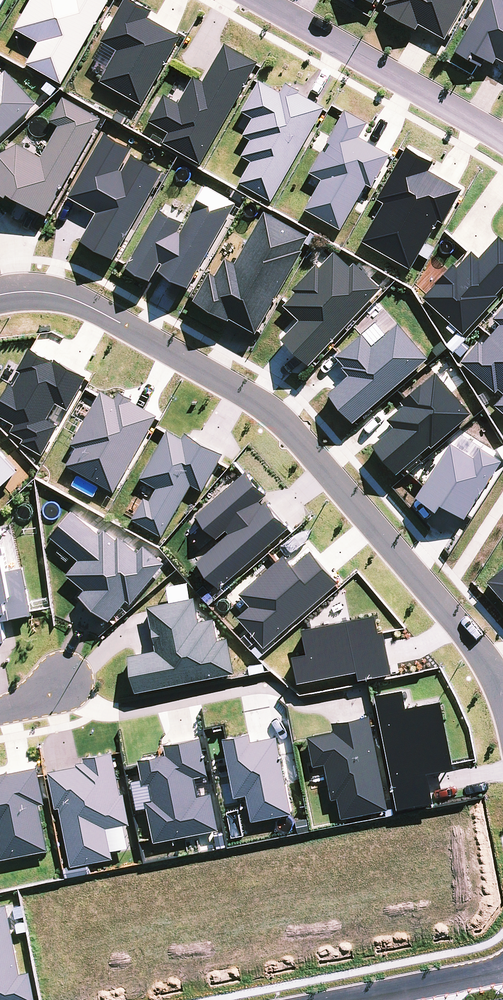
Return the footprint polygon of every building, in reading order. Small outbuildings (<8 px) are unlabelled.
[(62,82),(109,0),(31,0),(15,28),(39,41),(27,63),(62,82)] [(143,105),(182,36),(148,17),(153,9),(137,0),(124,0),(101,40),(118,50),(100,80),(143,105)] [(468,0),(386,0),(384,4),(388,6),(385,12),(417,29),(420,24),(446,39),(468,0)] [(456,52),(469,59),(473,52),(494,64),(498,57),(502,60),(502,0),(486,0),(456,52)] [(163,141),(200,162),(257,64),(256,64),(257,61),(225,42),(203,81),(194,75),(178,102),(164,94),(149,120),(169,131),(163,141)] [(38,102),(7,69),(0,75),(0,137),(38,102)] [(239,182),(272,201),(325,107),(299,92),(301,90),(287,82),(281,92),(259,80),(242,111),(253,117),(243,134),(252,139),(242,156),(251,161),(239,182)] [(102,119),(64,97),(50,120),(60,126),(42,157),(19,145),(0,154),(0,192),(9,198),(10,196),(48,216),(50,212),(102,119)] [(307,210),(342,229),(367,184),(373,187),(391,154),(361,137),(369,123),(346,110),(345,112),(328,142),(332,144),(327,153),(323,151),(311,172),(324,179),(307,210)] [(115,259),(165,172),(132,153),(134,149),(106,132),(69,196),(98,213),(82,241),(115,259)] [(384,203),(363,241),(412,269),(439,221),(444,224),(464,190),(430,171),(436,161),(408,146),(377,199),(384,203)] [(189,287),(238,203),(207,186),(181,232),(179,231),(185,222),(160,209),(127,267),(151,280),(162,263),(163,264),(159,271),(189,287)] [(310,236),(265,211),(236,263),(227,258),(216,276),(211,273),(195,300),(230,320),(231,318),(257,333),(305,251),(302,250),(310,236)] [(464,335),(502,293),(502,239),(501,237),(481,258),(473,251),(458,268),(454,265),(424,298),(464,335)] [(311,365),(383,288),(355,262),(351,266),(336,252),(321,268),(317,264),(294,289),(297,293),(285,305),(301,320),(283,339),(311,365)] [(494,317),(500,323),(491,335),(483,344),(479,340),(460,361),(496,392),(499,388),(502,392),(502,307),(494,317)] [(354,423),(430,358),(400,322),(373,345),(363,334),(341,353),(337,356),(346,365),(344,367),(351,375),(329,394),(354,423)] [(88,377),(56,359),(55,361),(31,348),(19,369),(23,372),(15,386),(11,384),(0,402),(0,415),(16,424),(12,431),(26,439),(23,443),(44,455),(61,425),(48,418),(58,402),(70,409),(88,377)] [(433,448),(473,413),(437,372),(423,385),(422,384),(402,401),(406,405),(389,419),(396,427),(374,446),(398,474),(431,445),(433,448)] [(115,492),(159,416),(133,401),(135,399),(120,391),(116,398),(102,390),(72,444),(78,447),(68,465),(115,492)] [(502,412),(502,395),(495,404),(502,412)] [(183,438),(168,429),(141,478),(158,488),(151,500),(146,497),(133,519),(164,536),(192,484),(204,491),(225,453),(186,432),(183,438)] [(502,462),(502,460),(481,447),(475,457),(452,442),(418,497),(438,510),(442,504),(466,518),(502,462)] [(20,471),(0,449),(0,489),(20,471)] [(198,562),(220,588),(291,527),(268,501),(264,505),(260,501),(268,495),(248,472),(197,515),(217,538),(227,530),(231,534),(198,562)] [(73,511),(52,536),(80,560),(68,574),(86,589),(81,595),(111,620),(128,599),(132,603),(166,563),(145,545),(139,552),(120,536),(118,539),(105,529),(101,534),(73,511)] [(8,641),(4,620),(34,615),(34,611),(26,567),(10,570),(6,547),(0,548),(0,642),(8,641)] [(240,617),(265,646),(340,582),(313,550),(295,566),(286,555),(241,593),(252,606),(240,617)] [(487,580),(502,598),(502,567),(487,580)] [(130,656),(137,692),(236,673),(229,638),(219,640),(215,618),(200,621),(196,597),(149,606),(157,650),(130,656)] [(294,656),(300,683),(359,671),(360,679),(393,672),(385,632),(385,631),(381,632),(377,614),(303,629),(308,653),(294,656)] [(404,689),(377,694),(399,809),(435,802),(429,773),(455,768),(454,764),(442,701),(408,708),(404,689)] [(389,809),(371,715),(334,722),(335,731),(309,736),(309,739),(315,766),(326,764),(333,799),(339,798),(343,818),(389,809)] [(292,813),(278,736),(252,741),(251,733),(228,737),(224,738),(235,797),(248,795),(253,821),(292,813)] [(147,802),(155,842),(220,829),(213,793),(199,796),(196,777),(209,774),(202,738),(166,745),(168,754),(139,760),(144,785),(152,783),(155,800),(147,802)] [(73,866),(113,859),(111,851),(107,828),(126,824),(131,823),(126,793),(122,794),(114,753),(114,751),(84,757),(85,761),(77,763),(77,766),(50,772),(50,773),(57,808),(61,808),(73,866)] [(1,859),(50,850),(41,804),(46,803),(40,775),(39,767),(11,773),(11,772),(0,774),(0,854),(1,859)] [(458,811),(419,818),(439,921),(478,913),(474,895),(486,892),(481,868),(488,867),(479,819),(460,823),(458,811)] [(126,824),(107,828),(111,851),(130,847),(126,824)] [(111,887),(81,892),(102,999),(131,993),(128,976),(148,972),(134,902),(114,906),(111,887)] [(8,904),(0,906),(0,999),(36,999),(31,971),(22,973),(8,904)]
